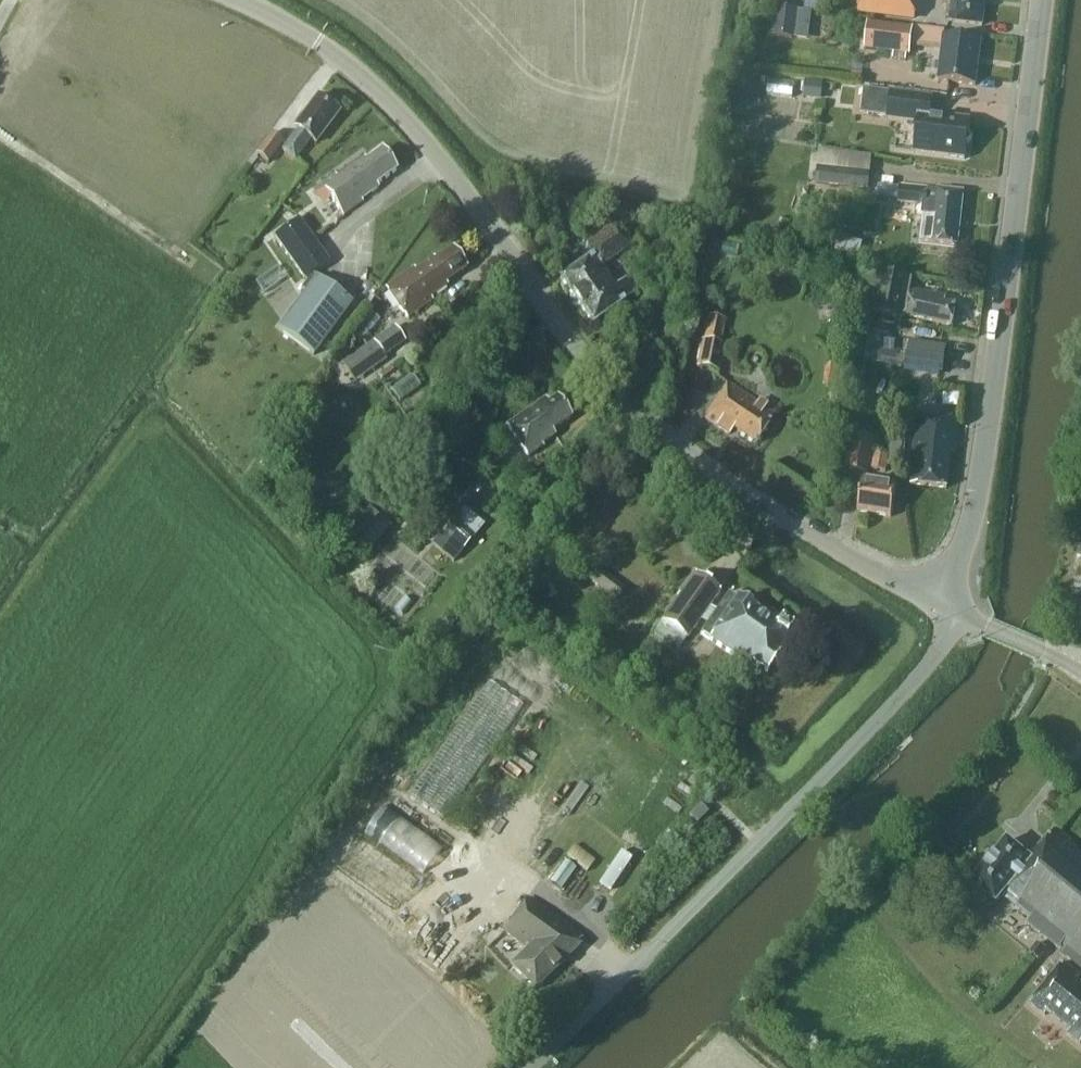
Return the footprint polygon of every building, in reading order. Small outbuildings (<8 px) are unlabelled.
[(858,12),(912,19),(915,0),(860,0),(858,12)] [(952,1),(949,21),(982,26),(985,0),(945,0),(952,1)] [(800,11),(777,8),(773,36),(797,40),(800,11)] [(912,28),(867,23),(864,50),(909,55),(910,43),(941,47),(943,30),(912,27),(912,28)] [(943,81),(975,85),(980,41),(948,37),(943,81)] [(823,82),(805,80),(803,99),(821,101),(823,82)] [(966,156),(970,119),(931,115),(933,97),(864,89),(861,113),(887,116),(917,120),(913,150),(966,156)] [(340,112),(318,96),(295,127),(298,129),(283,150),(295,159),(311,139),(316,143),(340,112)] [(284,142),(272,133),(256,154),(268,163),(284,142)] [(341,170),(321,185),(343,215),(363,201),(362,199),(379,187),(377,183),(397,169),(383,149),(367,159),(364,157),(343,172),(341,170)] [(871,170),(817,165),(815,184),(869,189),(871,170)] [(900,185),(899,187),(899,193),(898,197),(898,200),(898,201),(924,204),(923,218),(920,241),(932,243),(957,246),(963,193),(939,190),(928,189),(926,188),(900,185)] [(275,237),(306,281),(301,288),(306,291),(279,329),(312,354),(352,303),(312,274),(329,262),(299,219),(275,237)] [(626,278),(615,286),(602,266),(630,246),(616,225),(586,246),(594,256),(561,279),(592,324),(626,300),(625,300),(636,292),(626,278)] [(861,257),(864,242),(838,236),(835,251),(861,257)] [(467,267),(453,248),(436,260),(434,257),(417,270),(415,267),(386,287),(408,317),(433,299),(431,297),(448,285),(446,282),(467,267)] [(906,316),(953,326),(956,305),(946,303),(947,297),(910,290),(912,279),(881,273),(873,313),(905,320),(906,316)] [(697,367),(719,371),(725,345),(720,344),(724,320),(710,317),(705,341),(703,340),(697,367)] [(355,382),(387,359),(384,355),(406,340),(396,326),(342,364),(355,382)] [(906,368),(941,373),(945,347),(910,342),(906,368)] [(398,387),(404,398),(424,385),(417,375),(398,387)] [(734,428),(756,443),(775,414),(728,383),(705,418),(730,434),(734,428)] [(572,417),(558,397),(549,402),(546,398),(507,426),(528,456),(543,446),(542,444),(555,435),(553,431),(572,417)] [(951,451),(955,452),(959,421),(917,417),(912,462),(914,462),(912,485),(947,488),(951,451)] [(851,467),(866,469),(869,447),(854,445),(851,467)] [(873,470),(886,472),(888,455),(875,453),(873,470)] [(857,512),(891,517),(897,483),(863,477),(857,512)] [(364,537),(381,515),(373,509),(355,531),(364,537)] [(484,525),(464,509),(455,520),(454,519),(434,543),(454,561),(484,525)] [(596,569),(589,580),(618,600),(625,590),(596,569)] [(696,573),(656,629),(679,646),(687,636),(688,637),(700,620),(709,607),(721,591),(696,573)] [(707,625),(701,634),(747,666),(750,662),(767,674),(792,639),(789,636),(791,632),(781,625),(778,628),(754,611),(755,611),(738,599),(738,600),(729,594),(716,612),(707,625)] [(524,706),(487,681),(408,796),(444,821),(524,706)] [(709,812),(701,804),(690,815),(697,823),(709,812)] [(430,867),(445,842),(385,808),(371,833),(430,867)] [(1058,832),(1031,861),(1007,842),(973,884),(997,904),(1003,897),(1032,920),(1028,924),(1080,968),(1080,851),(1058,832)] [(347,863),(404,906),(424,880),(367,837),(347,863)] [(551,881),(562,889),(576,867),(565,860),(551,881)] [(583,937),(528,897),(504,931),(528,949),(511,966),(535,990),(566,960),(563,957),(583,937)] [(1064,961),(1029,1003),(1044,1015),(1047,1012),(1070,1032),(1068,1034),(1079,1043),(1080,1041),(1080,976),(1064,961)]
